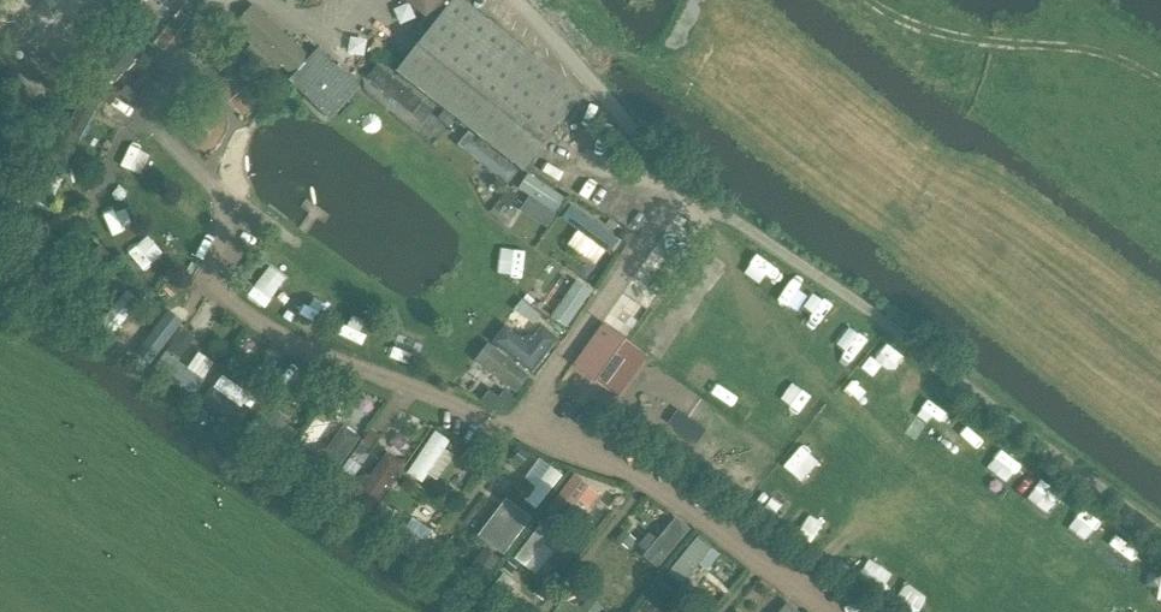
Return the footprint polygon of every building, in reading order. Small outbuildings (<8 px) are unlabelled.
[(426,14),(416,27),(426,35),(396,73),(444,110),(437,120),(448,129),(456,120),(457,121),(449,131),(457,138),(465,127),(524,172),(583,96),(462,0),(407,0),(426,14)] [(310,58),(253,5),(236,24),(293,77),(289,81),(330,120),(354,94),(361,87),(355,82),(318,49),(310,58)] [(17,125),(0,113),(0,150),(17,125)] [(499,201),(509,208),(518,196),(508,188),(499,201)] [(623,226),(619,232),(620,241),(627,245),(634,234),(623,226)] [(523,317),(531,307),(522,299),(513,310),(523,317)] [(648,358),(601,324),(571,367),(618,401),(648,358)] [(511,410),(516,403),(504,393),(499,400),(489,393),(481,403),(495,414),(507,414),(511,410)] [(371,430),(362,443),(372,449),(380,437),(371,430)] [(471,449),(462,462),(475,471),(484,457),(471,449)] [(521,449),(512,459),(521,467),(530,456),(521,449)] [(381,502),(369,518),(381,527),(393,512),(381,502)] [(582,523),(575,533),(586,542),(594,532),(582,523)] [(620,532),(615,538),(619,542),(618,543),(626,550),(633,542),(620,532)] [(448,572),(436,562),(426,575),(438,585),(448,572)] [(508,562),(503,569),(511,576),(517,569),(508,562)] [(555,570),(544,585),(553,591),(564,577),(555,570)] [(589,578),(582,586),(596,596),(602,588),(589,578)] [(541,584),(533,594),(542,601),(550,592),(541,584)]
